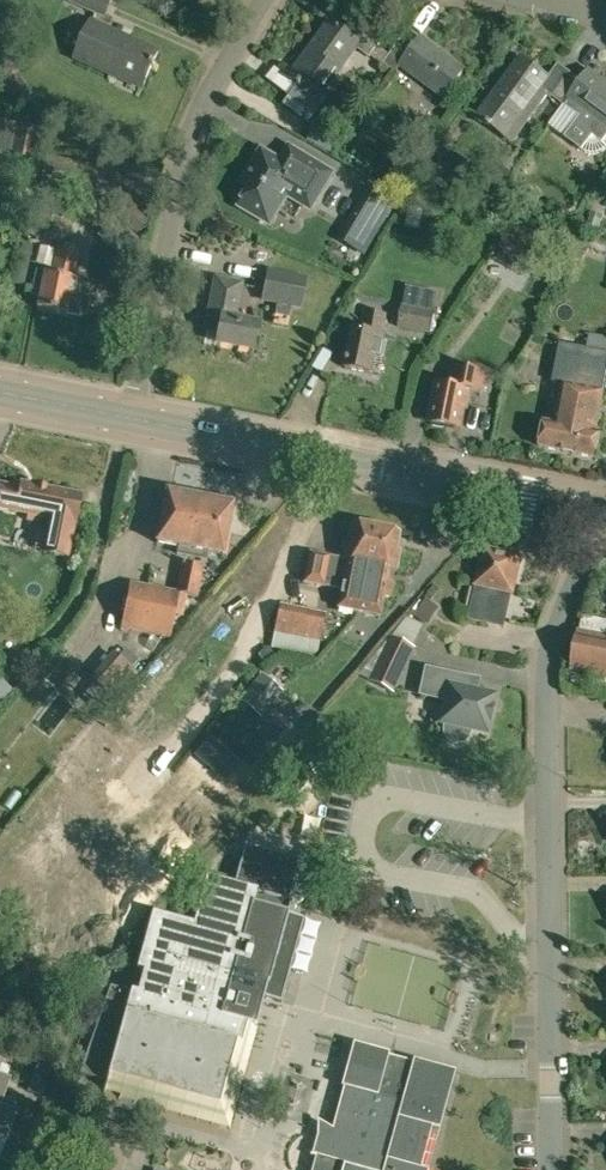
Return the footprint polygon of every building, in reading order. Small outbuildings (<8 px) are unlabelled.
[(106,18),(113,0),(68,0),(68,1),(106,18)] [(119,72),(144,83),(158,50),(93,20),(76,58),(117,76),(119,72)] [(290,96),(315,114),(327,98),(323,95),(358,48),(370,56),(380,42),(353,22),(346,31),(332,21),(293,73),(302,80),(290,96)] [(401,66),(445,98),(465,70),(421,38),(414,48),(402,40),(385,64),(397,72),(401,66)] [(542,88),(554,97),(572,72),(560,63),(550,77),(522,56),(478,117),(507,137),(542,88)] [(586,152),(597,152),(604,149),(605,146),(605,140),(605,139),(605,82),(590,70),(583,79),(572,72),(554,97),(579,115),(564,136),(586,152)] [(13,123),(8,152),(36,158),(42,129),(13,123)] [(306,141),(335,156),(343,139),(314,125),(306,141)] [(240,205),(265,220),(276,202),(281,205),(288,195),(304,204),(307,199),(315,204),(334,172),(301,152),(292,167),(262,149),(243,182),(251,187),(240,205)] [(348,222),(375,237),(394,203),(368,188),(348,222)] [(423,209),(409,207),(406,226),(420,229),(423,209)] [(603,217),(591,212),(584,228),(596,233),(603,217)] [(83,300),(74,298),(78,279),(73,277),(79,250),(58,246),(54,267),(50,267),(48,273),(45,272),(34,270),(29,293),(40,295),(38,306),(68,313),(80,315),(83,300)] [(261,301),(302,309),(308,276),(267,268),(261,301)] [(217,343),(253,350),(259,325),(235,320),(243,280),(217,274),(206,328),(219,331),(217,343)] [(397,326),(420,331),(424,310),(402,305),(397,326)] [(290,309),(277,306),(273,325),(287,327),(290,309)] [(345,368),(372,374),(375,356),(380,357),(385,337),(383,336),(387,316),(366,312),(362,332),(353,330),(345,368)] [(596,455),(601,431),(597,430),(605,389),(604,389),(605,377),(605,336),(579,331),(579,330),(565,327),(562,342),(560,341),(552,382),(563,384),(555,422),(545,420),(540,444),(596,455)] [(444,424),(461,428),(465,408),(469,409),(472,392),(484,394),(489,372),(454,365),(450,384),(435,381),(428,421),(432,422),(432,425),(443,427),(444,424)] [(69,558),(82,495),(14,481),(13,487),(0,484),(0,509),(28,514),(27,521),(41,524),(42,519),(49,520),(43,553),(69,558)] [(208,553),(226,556),(230,534),(226,533),(232,504),(230,504),(231,499),(169,486),(168,491),(167,491),(157,543),(179,547),(178,554),(206,560),(208,553)] [(337,609),(355,612),(356,610),(370,543),(375,544),(379,526),(353,521),(349,540),(345,539),(341,557),(329,555),(329,556),(311,552),(304,583),(341,589),(337,609)] [(355,612),(381,617),(391,568),(397,569),(401,549),(395,548),(399,530),(379,526),(375,544),(370,543),(356,610),(355,612)] [(469,620),(505,628),(512,591),(520,555),(483,547),(475,583),(477,583),(469,620)] [(182,561),(176,590),(180,591),(198,594),(204,566),(182,561)] [(179,593),(180,591),(176,590),(130,580),(120,628),(171,638),(179,593)] [(414,614),(426,622),(437,605),(426,597),(414,614)] [(271,646),(317,656),(326,612),(280,602),(271,646)] [(605,675),(605,636),(580,631),(575,655),(572,668),(605,675)] [(367,679),(392,692),(414,647),(390,635),(367,679)] [(453,742),(458,742),(463,740),(466,737),(469,732),(470,727),(486,731),(491,709),(495,710),(499,694),(476,689),(478,677),(425,666),(419,693),(444,699),(442,707),(446,708),(442,726),(442,731),(444,736),(448,740),(453,742)] [(240,701),(262,719),(284,692),(262,674),(240,701)] [(0,679),(0,698),(10,687),(0,679)] [(197,754),(226,779),(238,764),(209,739),(197,754)] [(423,834),(433,845),(448,832),(437,821),(423,834)] [(461,856),(470,835),(458,829),(449,850),(461,856)] [(148,909),(126,991),(110,986),(79,1074),(102,1080),(98,1093),(227,1128),(259,1011),(264,996),(279,1000),(302,918),(287,914),(292,899),(287,898),(299,855),(250,842),(238,884),(204,874),(191,921),(148,909)] [(9,871),(0,863),(0,882),(9,871)] [(343,1087),(328,1140),(316,1136),(311,1154),(310,1154),(309,1156),(314,1157),(311,1169),(425,1169),(419,1168),(430,1129),(438,1131),(438,1130),(437,1129),(442,1113),(434,1111),(446,1071),(454,1074),(455,1072),(413,1060),(412,1063),(388,1056),(389,1054),(353,1043),(353,1045),(355,1046),(344,1085),(341,1085),(341,1086),(343,1087)] [(5,1076),(10,1078),(17,1062),(0,1057),(0,1089),(5,1076)] [(6,1162),(14,1141),(0,1136),(10,1109),(0,1105),(0,1159),(6,1162)]
